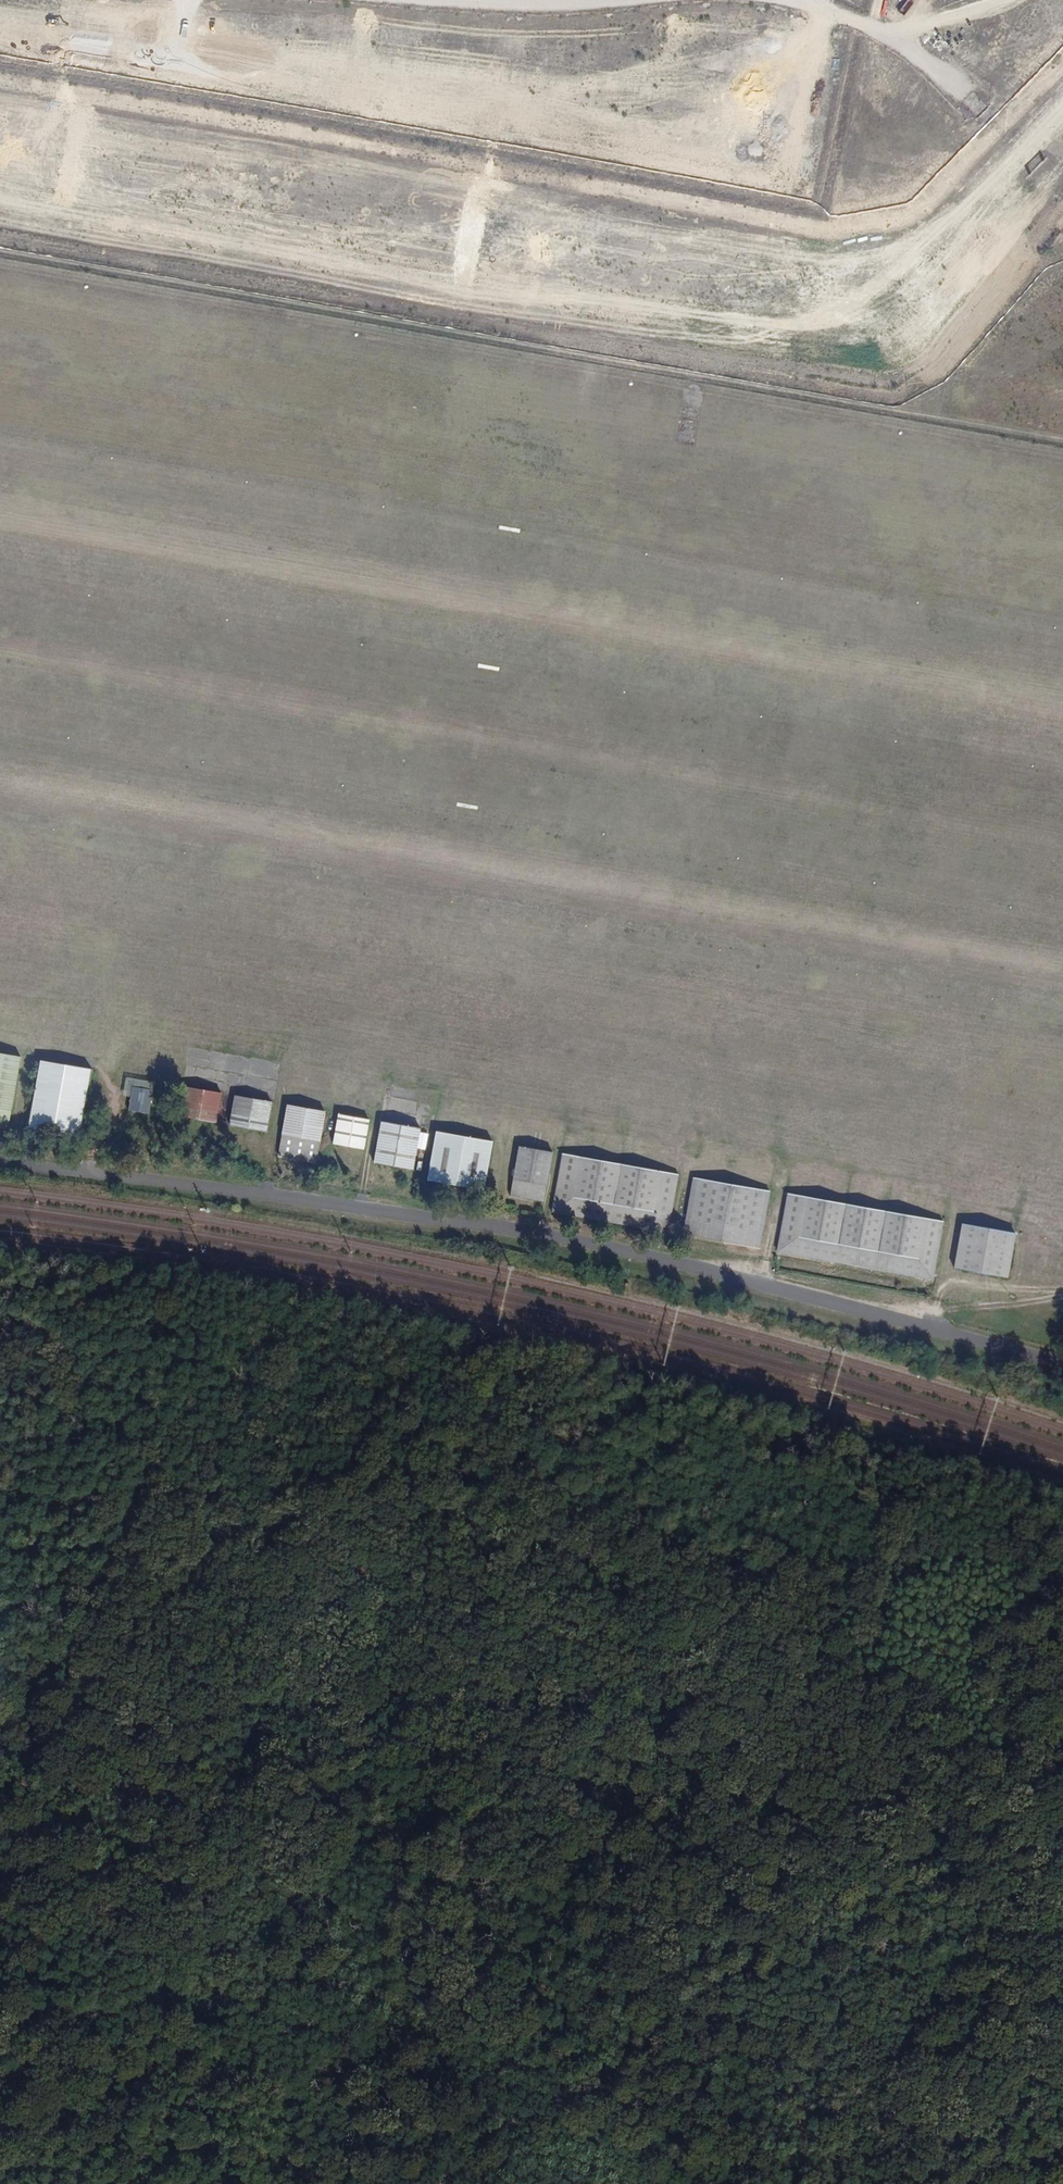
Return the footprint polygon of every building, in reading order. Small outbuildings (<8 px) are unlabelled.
[(20,1057),(0,1053),(0,1126),(7,1128),(20,1057)] [(78,1139),(89,1074),(80,1070),(54,1063),(40,1060),(27,1130),(78,1139)] [(80,1070),(89,1074),(90,1069),(54,1063),(80,1070)] [(216,1121),(218,1113),(221,1092),(183,1086),(181,1100),(179,1108),(178,1116),(216,1122),(216,1121)] [(131,1087),(131,1089),(128,1111),(148,1114),(150,1097),(151,1090),(131,1087)] [(233,1095),(229,1117),(228,1125),(266,1132),(267,1131),(272,1102),(233,1095)] [(316,1162),(317,1155),(318,1147),(325,1111),(286,1104),(281,1136),(280,1143),(277,1157),(316,1162)] [(332,1144),(363,1149),(368,1119),(337,1114),(332,1144)] [(373,1162),(413,1170),(420,1128),(380,1121),(373,1162)] [(435,1131),(426,1180),(484,1190),(492,1141),(435,1131)] [(543,1201),(552,1151),(518,1145),(509,1196),(543,1201)] [(551,1213),(668,1233),(678,1175),(562,1153),(551,1213)] [(759,1247),(769,1191),(693,1178),(683,1234),(759,1247)] [(943,1221),(787,1193),(776,1252),(932,1279),(943,1221)] [(960,1222),(951,1270),(1009,1281),(1018,1232),(960,1222)]
